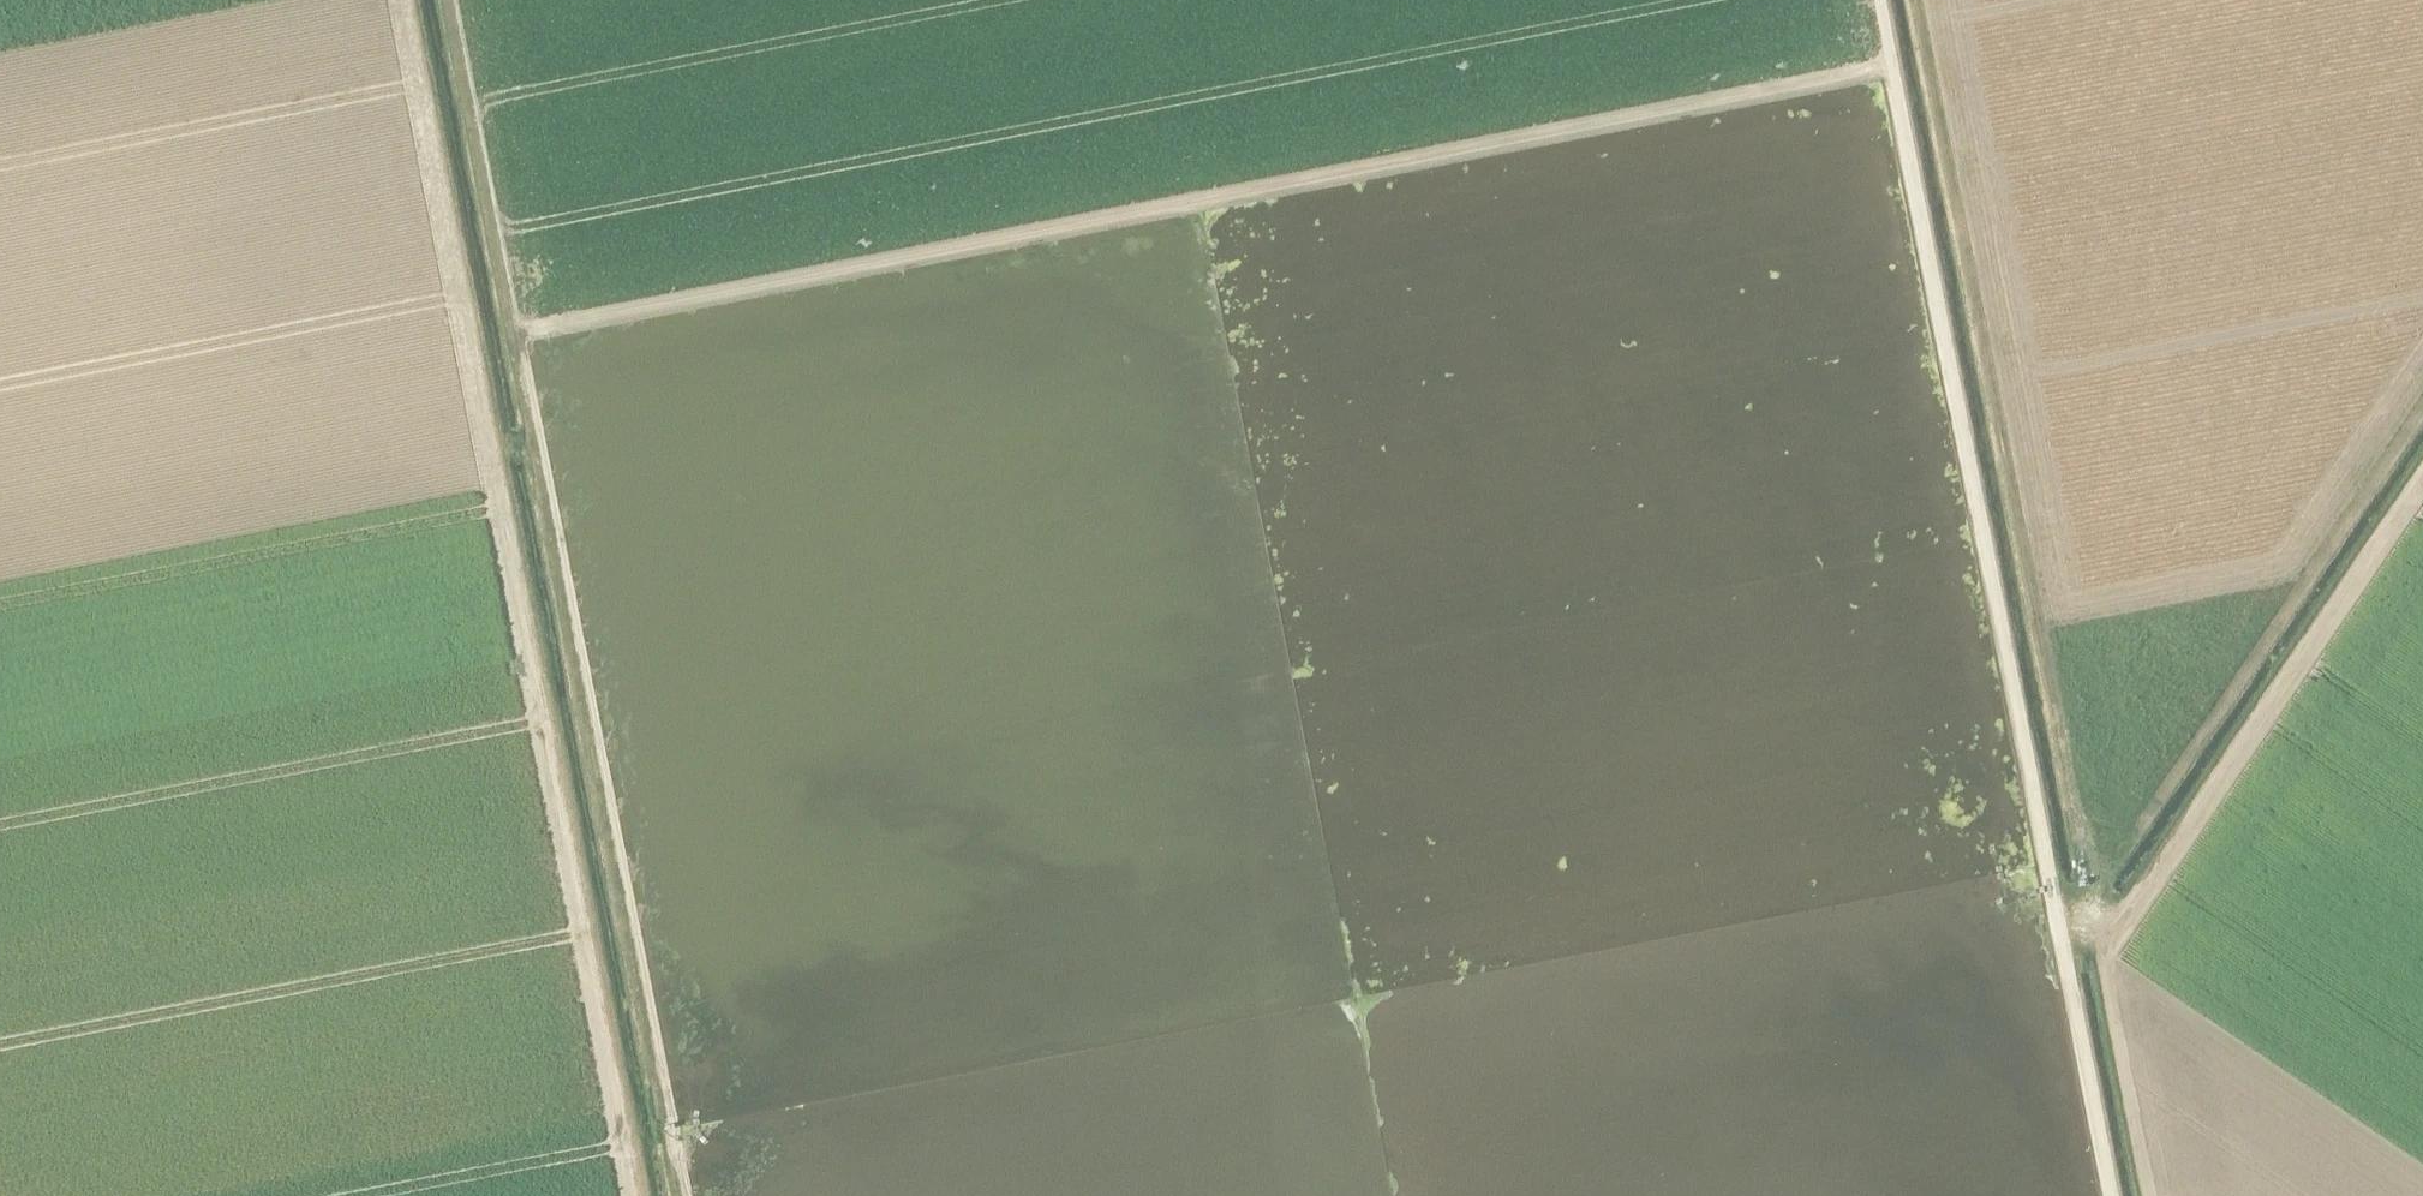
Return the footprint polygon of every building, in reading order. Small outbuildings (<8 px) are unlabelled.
[(2079,693),(2100,685),(2096,673),(2074,681),(2079,693)]
